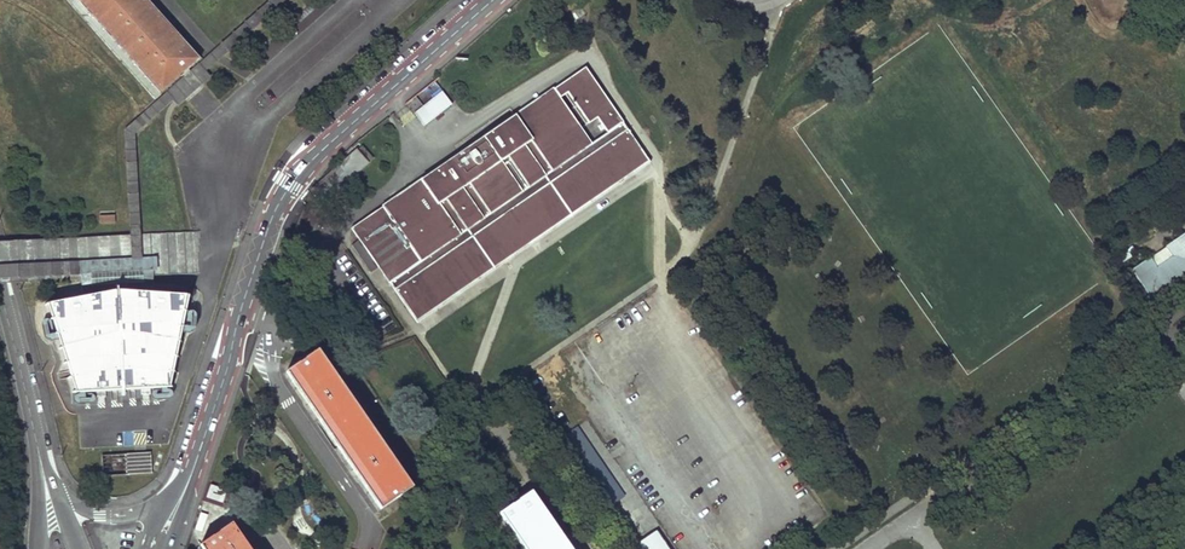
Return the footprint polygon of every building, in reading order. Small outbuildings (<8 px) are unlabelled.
[(161,100),(199,66),(141,0),(73,0),(161,100)] [(442,165),(349,228),(357,241),(349,245),(362,265),(373,261),(414,324),(645,166),(580,71),(442,165)] [(414,112),(423,127),(452,107),(443,93),(414,112)] [(311,189),(321,201),(371,158),(357,140),(344,152),(348,156),(311,189)] [(115,215),(99,214),(99,224),(115,224),(115,215)] [(1130,270),(1149,297),(1184,273),(1184,236),(1183,233),(1165,245),(1172,255),(1153,267),(1146,258),(1130,270)] [(49,308),(77,393),(165,389),(184,302),(121,294),(49,308)] [(314,353),(280,376),(375,513),(407,490),(314,353)] [(576,430),(569,435),(591,466),(599,460),(576,430)] [(124,454),(126,476),(152,475),(150,452),(124,454)] [(499,513),(524,548),(568,548),(529,493),(499,513)] [(210,497),(204,501),(214,515),(220,511),(210,497)] [(200,548),(201,548),(242,548),(228,529),(200,548)]
